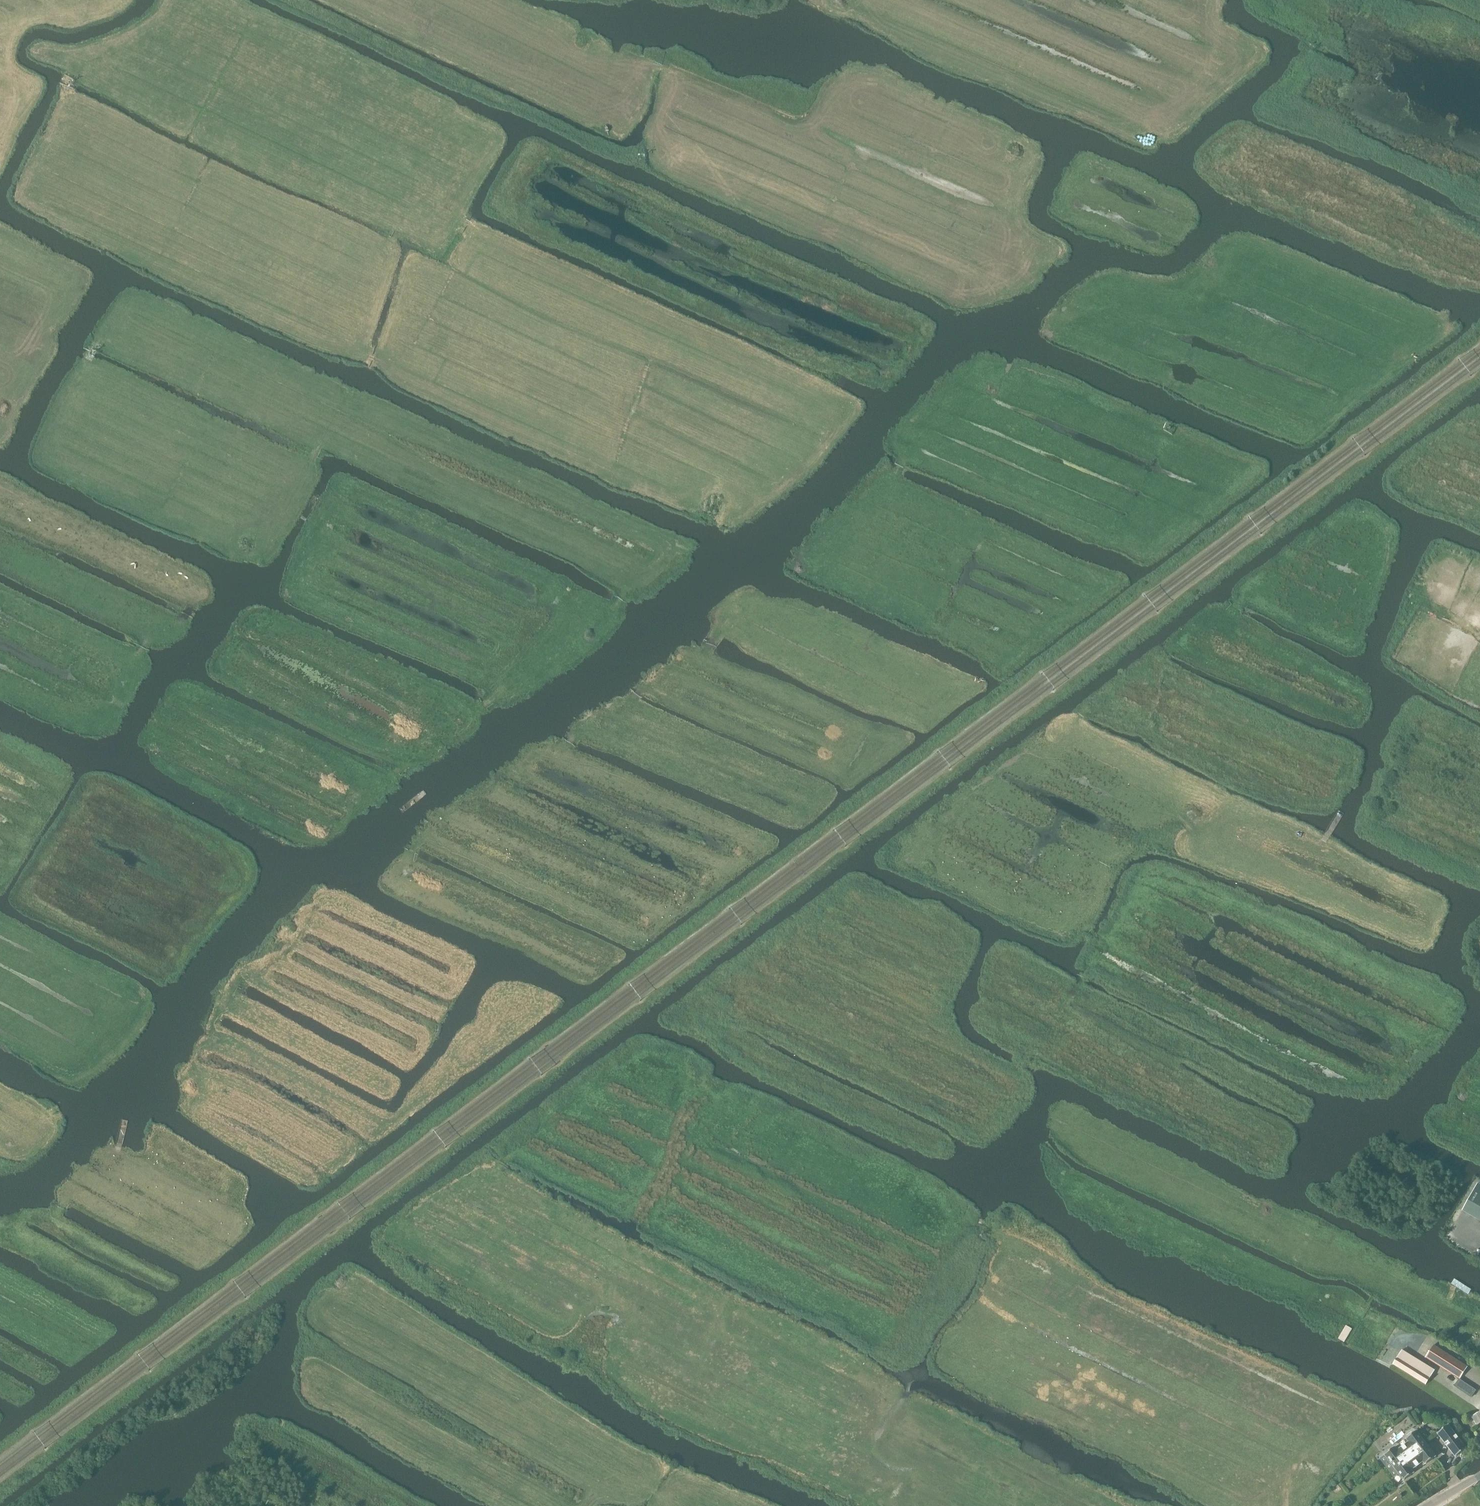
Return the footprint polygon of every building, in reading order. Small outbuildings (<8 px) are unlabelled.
[(1464,1209),(1479,1218),(1479,1185),(1478,1184),(1464,1209)] [(1434,1345),(1426,1357),(1460,1379),(1468,1366),(1434,1345)] [(1435,1370),(1402,1349),(1393,1364),(1426,1385),(1435,1370)] [(1454,1386),(1471,1397),(1476,1390),(1459,1379),(1454,1386)] [(1472,1417),(1477,1425),(1479,1423),(1479,1412),(1472,1417)] [(1466,1449),(1449,1425),(1438,1433),(1456,1457),(1466,1449)] [(1411,1470),(1423,1461),(1426,1464),(1436,1457),(1416,1431),(1407,1438),(1409,1442),(1398,1451),(1395,1447),(1385,1455),(1404,1480),(1414,1473),(1411,1470)]
